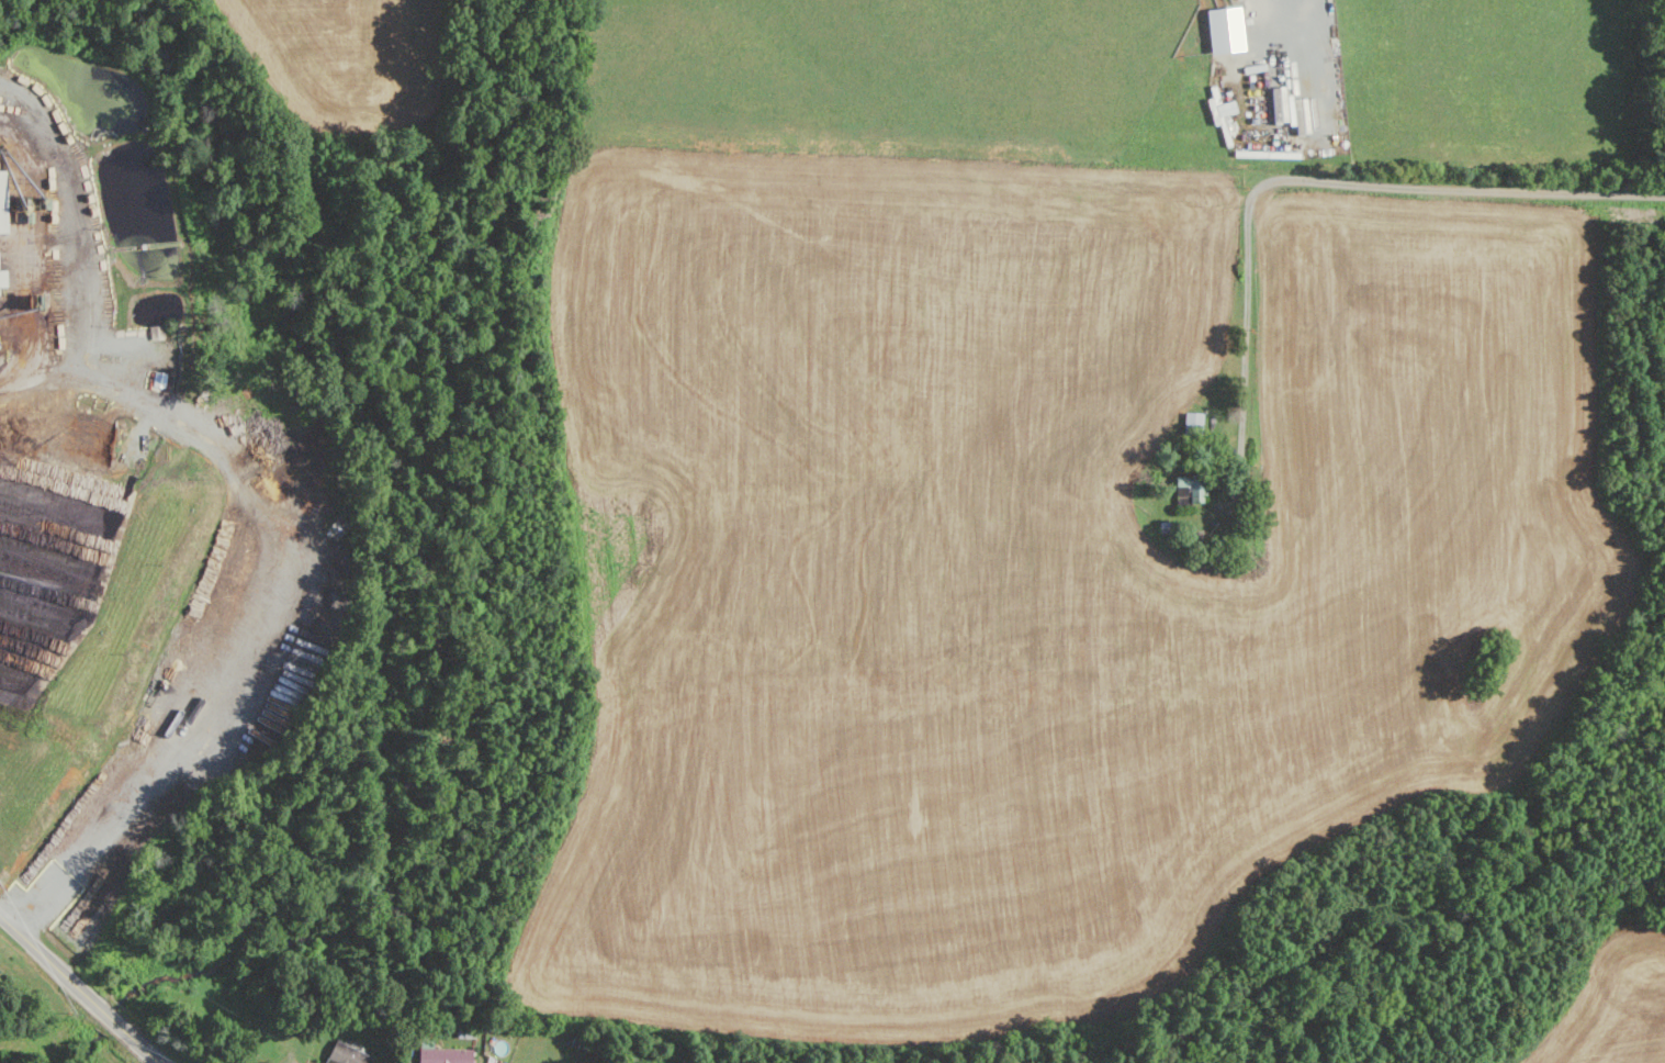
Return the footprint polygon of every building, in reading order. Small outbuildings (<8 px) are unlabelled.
[(1244,50),(1242,5),(1208,7),(1210,52),(1244,50)] [(1237,113),(1234,100),(1215,104),(1218,117),(1237,113)] [(11,231),(0,206),(0,231),(11,231)] [(1203,412),(1185,411),(1184,431),(1202,431),(1203,412)] [(1204,501),(1203,476),(1188,477),(1189,502),(1204,501)] [(361,1051),(335,1039),(325,1062),(355,1062),(361,1051)] [(471,1049),(419,1048),(419,1062),(471,1062),(471,1049)]
